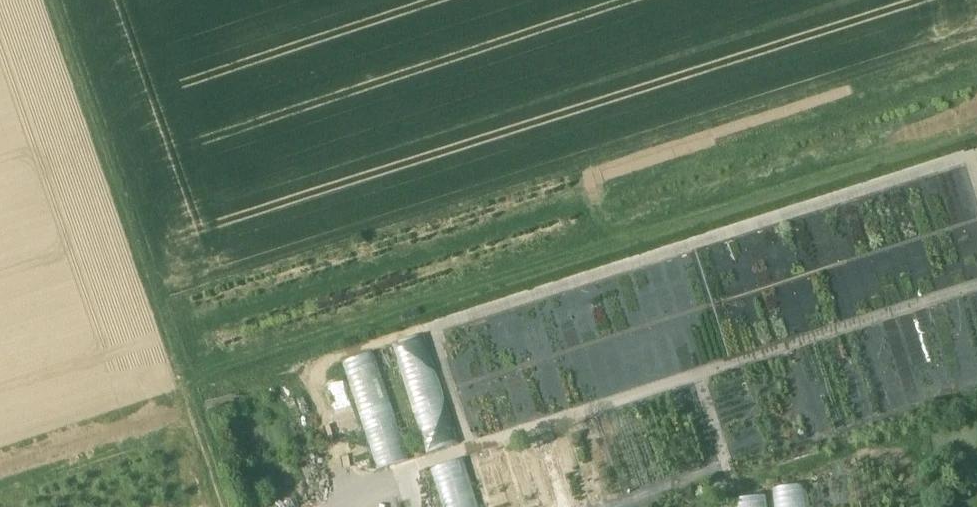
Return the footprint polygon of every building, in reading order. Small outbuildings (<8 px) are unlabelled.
[(428,334),(393,346),(428,452),(463,441),(428,334)] [(374,355),(343,365),(375,468),(406,458),(374,355)] [(434,470),(446,506),(475,506),(461,462),(434,470)] [(776,490),(778,506),(811,506),(808,487),(776,490)] [(737,503),(737,506),(768,506),(767,499),(737,503)]
